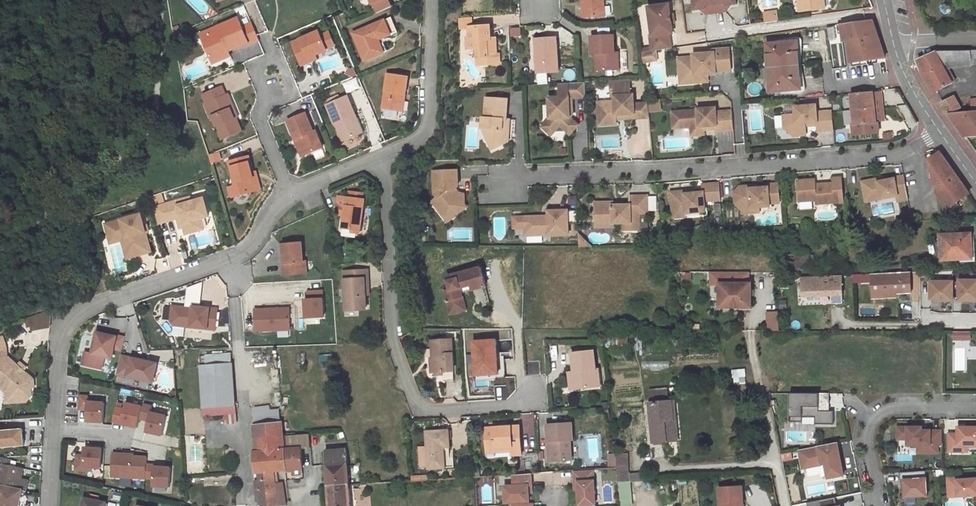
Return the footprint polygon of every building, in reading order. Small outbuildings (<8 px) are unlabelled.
[(393,7),(390,0),(371,0),(377,14),(393,7)] [(583,17),(602,16),(601,0),(582,0),(583,17)] [(737,5),(736,0),(693,0),(694,10),(706,9),(707,14),(726,11),(725,6),(737,5)] [(804,11),(825,8),(824,0),(803,0),(804,11)] [(650,36),(652,51),(656,51),(672,48),(670,34),(673,33),(672,23),(671,15),(669,4),(648,7),(652,36),(650,36)] [(470,17),(457,17),(458,28),(469,28),(469,27),(471,27),(470,17)] [(397,33),(392,18),(353,34),(365,61),(384,53),(379,40),(397,33)] [(248,43),(241,26),(238,19),(207,32),(211,41),(204,44),(213,64),(226,58),(223,51),(227,49),(228,51),(241,46),(248,43)] [(870,29),(869,21),(863,21),(840,25),(843,42),(847,41),(850,63),(881,59),(879,51),(881,50),(877,38),(874,29),(870,29)] [(249,45),(258,41),(257,37),(250,22),(241,26),(248,43),(249,45)] [(491,38),(490,25),(471,27),(469,27),(469,28),(470,38),(467,38),(468,48),(477,48),(477,52),(477,56),(488,55),(489,64),(501,63),(500,54),(497,54),(496,43),(494,43),(494,38),(491,38)] [(178,26),(172,29),(173,35),(180,32),(178,26)] [(180,32),(173,35),(174,42),(183,38),(180,32)] [(211,41),(207,32),(201,35),(204,44),(211,41)] [(319,32),(292,43),(302,66),(310,62),(309,58),(316,56),(327,51),(327,50),(334,47),(328,32),(321,35),(319,32)] [(619,69),(618,53),(615,53),(614,36),(592,37),(593,54),(596,54),(597,70),(619,69)] [(558,73),(556,40),(535,41),(537,74),(558,73)] [(800,89),(797,42),(768,44),(771,92),(800,89)] [(730,49),(713,51),(713,54),(693,56),(694,58),(679,60),(680,77),(695,76),(696,83),(708,82),(708,75),(716,74),(716,72),(732,70),(730,49)] [(656,51),(652,51),(642,52),(643,63),(657,61),(656,51)] [(971,51),(936,52),(944,67),(972,64),(971,51)] [(936,52),(919,60),(935,92),(952,83),(944,67),(936,52)] [(627,53),(618,53),(619,69),(628,69),(627,53)] [(477,56),(478,65),(489,64),(488,55),(477,56)] [(402,95),(405,95),(408,78),(388,75),(382,107),(400,110),(402,95)] [(695,76),(680,77),(681,84),(696,83),(695,76)] [(631,79),(611,81),(612,97),(616,97),(616,101),(599,102),(600,118),(617,117),(617,115),(627,114),(636,114),(635,104),(634,95),(632,95),(631,79)] [(587,97),(586,82),(578,83),(560,84),(561,98),(550,99),(551,119),(545,126),(545,128),(553,135),(555,133),(557,131),(557,127),(563,127),(570,132),(572,134),(579,126),(579,124),(571,118),(571,116),(574,113),(573,98),(587,97)] [(233,113),(235,111),(228,95),(226,96),(222,87),(203,95),(207,104),(213,118),(222,139),(241,131),(236,119),(235,120),(233,113)] [(875,107),(883,107),(881,91),(873,92),(875,107)] [(852,94),(853,110),(875,107),(873,92),(852,94)] [(356,116),(348,97),(328,106),(342,141),(361,133),(353,117),(356,116)] [(942,103),(949,113),(960,107),(954,97),(942,103)] [(508,99),(486,98),(485,118),(483,118),(483,128),(484,128),(493,129),(492,134),(487,137),(494,150),(510,141),(510,129),(504,128),(504,119),(507,119),(508,99)] [(627,114),(627,119),(649,117),(648,103),(635,104),(636,114),(627,114)] [(210,119),(213,118),(207,104),(203,105),(210,119)] [(834,129),(833,111),(817,112),(816,105),(795,107),(796,114),(784,116),(785,128),(795,136),(807,135),(806,126),(806,123),(817,122),(818,125),(818,131),(834,129)] [(875,107),(853,110),(855,124),(853,124),(854,134),(879,132),(878,121),(876,121),(875,107)] [(878,121),(884,121),(883,107),(875,107),(876,121),(878,121)] [(734,130),(732,111),(716,113),(716,109),(698,110),(698,111),(680,113),(682,129),(692,128),(693,137),(701,136),(704,132),(704,131),(704,128),(717,126),(717,129),(718,131),(734,130)] [(956,112),(956,121),(955,122),(957,124),(966,123),(966,127),(961,131),(965,137),(975,136),(975,110),(973,111),(956,112)] [(682,129),(680,113),(673,114),(674,130),(682,129)] [(297,140),(304,156),(323,148),(316,131),(314,132),(306,115),(289,122),(296,140),(297,140)] [(617,117),(600,118),(600,125),(618,124),(618,119),(617,117)] [(493,129),(484,128),(484,131),(487,137),(492,134),(493,129)] [(301,157),(304,156),(297,140),(296,140),(295,141),(301,157)] [(219,153),(209,155),(211,162),(220,159),(219,153)] [(259,190),(254,172),(249,157),(229,162),(235,185),(238,196),(259,190)] [(965,190),(945,161),(942,163),(938,157),(931,162),(936,188),(940,194),(937,196),(948,211),(967,198),(962,192),(965,190)] [(459,169),(435,171),(436,192),(439,196),(434,201),(441,209),(444,206),(452,214),(466,202),(467,202),(467,193),(458,191),(456,188),(460,184),(459,169)] [(258,171),(254,172),(259,190),(262,189),(258,171)] [(908,193),(905,178),(894,180),(895,181),(884,183),(879,184),(879,181),(863,184),(865,197),(881,195),(882,200),(898,197),(898,195),(908,193)] [(723,198),(732,197),(729,180),(721,181),(723,198)] [(817,205),(844,203),(843,180),(835,180),(835,185),(820,186),(820,189),(817,189),(817,186),(817,181),(799,182),(800,202),(817,201),(817,205)] [(722,200),(721,184),(704,185),(704,192),(696,193),(691,193),(691,190),(672,191),(674,210),(687,209),(687,212),(701,211),(706,211),(705,201),(722,200)] [(230,198),(238,196),(235,185),(227,187),(230,198)] [(781,203),(780,185),(769,185),(769,188),(758,189),(751,189),(751,187),(742,187),(736,193),(737,203),(743,209),(760,207),(771,207),(770,204),(781,203)] [(881,195),(865,197),(866,203),(882,200),(881,195)] [(648,213),(648,196),(630,196),(630,205),(622,205),(622,208),(614,208),(614,206),(614,202),(595,203),(596,222),(614,221),(614,223),(623,223),(623,230),(640,230),(640,213),(648,213)] [(153,207),(158,224),(177,219),(181,218),(183,228),(185,234),(196,231),(195,225),(197,220),(201,219),(208,217),(203,198),(191,202),(190,197),(153,207)] [(352,229),(360,231),(364,200),(362,200),(359,199),(348,198),(338,197),(337,206),(340,210),(345,211),(345,216),(343,228),(352,229)] [(444,206),(441,209),(450,220),(468,205),(466,202),(452,214),(444,206)] [(569,235),(568,211),(548,211),(548,217),(545,217),(545,218),(541,218),(541,217),(513,218),(514,229),(525,229),(525,236),(569,235)] [(141,214),(105,224),(108,237),(124,233),(125,238),(127,238),(132,257),(151,252),(146,233),(144,226),(141,214)] [(195,225),(196,231),(204,229),(201,219),(197,220),(195,225)] [(352,229),(343,228),(342,236),(351,237),(352,233),(352,229)] [(124,233),(108,237),(110,243),(122,240),(127,258),(132,257),(127,238),(125,238),(124,233)] [(580,246),(593,246),(582,234),(580,234),(580,246)] [(972,250),(971,234),(940,235),(942,260),(972,259),(972,250)] [(303,262),(302,243),(281,245),(281,253),(285,253),(286,275),(307,274),(306,262),(303,262)] [(799,268),(809,268),(808,255),(798,256),(798,254),(783,254),(785,272),(799,271),(799,268)] [(477,278),(482,277),(480,268),(447,276),(450,291),(444,292),(450,314),(465,310),(461,293),(460,288),(478,284),(477,278)] [(365,287),(369,287),(368,271),(344,272),(346,311),(357,310),(357,306),(366,305),(366,296),(365,287)] [(749,284),(749,272),(711,272),(711,285),(720,285),(720,308),(751,308),(751,284),(749,284)] [(910,272),(872,274),(872,288),(881,288),(881,298),(892,297),(892,293),(896,293),(911,292),(910,272)] [(854,274),(854,284),(871,283),(871,273),(854,274)] [(842,276),(802,278),(803,297),(829,296),(829,292),(833,292),(833,304),(843,304),(842,276)] [(485,288),(482,277),(477,278),(478,284),(480,289),(485,288)] [(960,281),(959,301),(975,302),(975,281),(960,281)] [(953,282),(931,282),(931,299),(940,299),(940,301),(953,301),(953,282)] [(461,293),(480,289),(478,284),(460,288),(461,293)] [(881,288),(872,288),(873,298),(881,298),(881,288)] [(323,291),(308,292),(309,310),(305,311),(306,319),(324,318),(323,291)] [(914,309),(918,309),(918,303),(904,303),(903,318),(913,318),(914,309)] [(194,309),(173,307),(172,322),(175,326),(217,331),(219,310),(194,307),(194,309)] [(289,308),(254,310),(255,332),(290,330),(289,308)] [(50,328),(51,310),(28,318),(32,330),(50,328)] [(779,311),(767,312),(767,330),(780,330),(779,311)] [(122,350),(125,337),(116,335),(116,336),(96,332),(92,353),(85,352),(82,364),(101,369),(104,357),(112,359),(114,349),(122,350)] [(954,339),(972,340),(972,332),(954,332),(954,339)] [(18,366),(7,356),(7,347),(3,337),(0,338),(0,382),(11,391),(11,398),(32,397),(31,388),(35,388),(34,380),(24,371),(18,366)] [(474,340),(475,376),(502,375),(500,338),(474,340)] [(435,372),(444,372),(453,371),(452,341),(432,342),(433,358),(434,373),(435,372)] [(598,387),(596,369),(593,351),(572,353),(574,372),(576,389),(598,387)] [(201,366),(232,363),(231,354),(200,357),(201,366)] [(157,364),(121,356),(117,374),(152,382),(157,364)] [(21,363),(18,366),(24,371),(27,368),(21,363)] [(236,414),(232,363),(201,366),(205,415),(226,414),(231,414),(236,414)] [(570,390),(576,389),(574,372),(568,373),(570,390)] [(32,397),(11,398),(11,391),(0,382),(0,388),(5,393),(6,404),(26,403),(32,397)] [(666,391),(650,392),(651,403),(667,402),(666,391)] [(818,394),(789,393),(789,422),(802,422),(802,417),(814,417),(814,424),(833,424),(833,411),(828,411),(818,411),(818,394)] [(829,394),(818,394),(818,411),(828,411),(829,394)] [(88,397),(80,396),(79,410),(87,410),(86,422),(103,423),(104,403),(88,402),(88,397)] [(671,421),(676,421),(674,401),(667,402),(651,403),(649,403),(653,443),(673,441),(671,421)] [(124,410),(115,408),(112,422),(137,428),(139,419),(142,407),(125,403),(124,410)] [(142,405),(142,407),(139,419),(148,421),(145,432),(162,436),(166,416),(150,413),(152,407),(142,405)] [(270,405),(252,407),(254,426),(281,423),(279,409),(271,410),(270,405)] [(281,423),(254,426),(258,473),(277,471),(286,470),(283,437),(281,423)] [(570,442),(574,441),(572,424),(548,425),(550,462),(571,460),(570,442)] [(512,452),(521,451),(519,427),(485,429),(485,443),(493,443),(493,449),(512,448),(512,452)] [(921,427),(898,427),(898,439),(908,439),(908,445),(918,446),(922,446),(922,453),(938,453),(938,445),(941,445),(941,431),(926,431),(921,431),(921,427)] [(949,434),(948,452),(968,453),(968,447),(975,447),(975,428),(958,428),(958,434),(949,434)] [(428,447),(429,466),(429,469),(454,467),(454,458),(450,459),(449,431),(427,432),(428,447)] [(24,448),(23,432),(0,433),(0,450),(24,448)] [(283,437),(286,470),(293,470),(302,469),(301,449),(308,449),(306,435),(283,437)] [(837,443),(799,450),(803,469),(825,464),(828,478),(843,475),(837,443)] [(421,466),(429,466),(428,447),(420,447),(421,466)] [(84,456),(76,456),(75,469),(83,469),(84,468),(91,468),(100,469),(101,449),(84,448),(84,456)] [(328,485),(349,484),(346,450),(326,451),(328,485)] [(133,455),(112,454),(110,477),(145,479),(146,465),(146,458),(133,457),(133,455)] [(626,454),(616,455),(617,468),(619,483),(627,483),(629,482),(626,454)] [(617,468),(616,455),(609,456),(610,469),(617,468)] [(0,486),(0,487),(0,505),(19,505),(22,490),(25,491),(27,483),(25,480),(20,479),(22,469),(9,466),(10,461),(0,458),(0,486)] [(154,466),(146,465),(145,479),(152,479),(152,487),(169,488),(170,468),(154,467),(154,466)] [(594,470),(574,471),(575,482),(578,482),(579,490),(579,505),(596,505),(594,470)] [(258,473),(259,480),(260,502),(261,505),(273,505),(286,505),(283,483),(279,484),(277,471),(258,473)] [(926,471),(900,473),(901,481),(904,481),(905,498),(928,496),(926,471)] [(532,485),(531,473),(513,474),(514,486),(504,486),(505,502),(529,501),(529,493),(528,485),(532,485)] [(947,478),(948,489),(957,489),(958,496),(975,495),(975,479),(957,480),(957,477),(947,478)] [(627,483),(619,483),(621,501),(629,500),(627,483)] [(328,485),(330,505),(351,505),(349,484),(328,485)] [(739,505),(743,505),(742,486),(718,488),(719,505),(739,505)] [(957,489),(948,489),(949,497),(958,496),(957,489)] [(807,503),(808,505),(849,505),(847,495),(807,503)]
